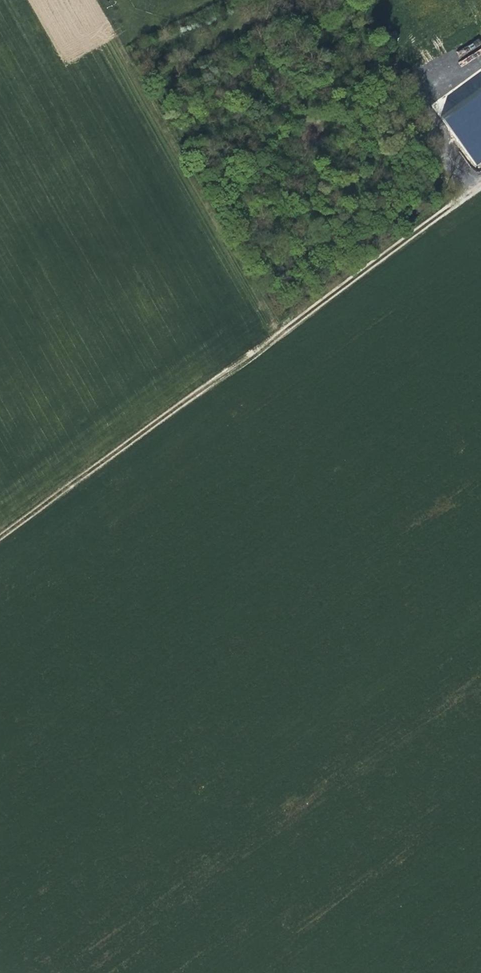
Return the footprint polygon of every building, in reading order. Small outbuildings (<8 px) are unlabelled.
[(480,160),(480,88),(441,113),(473,165),(480,160)]
